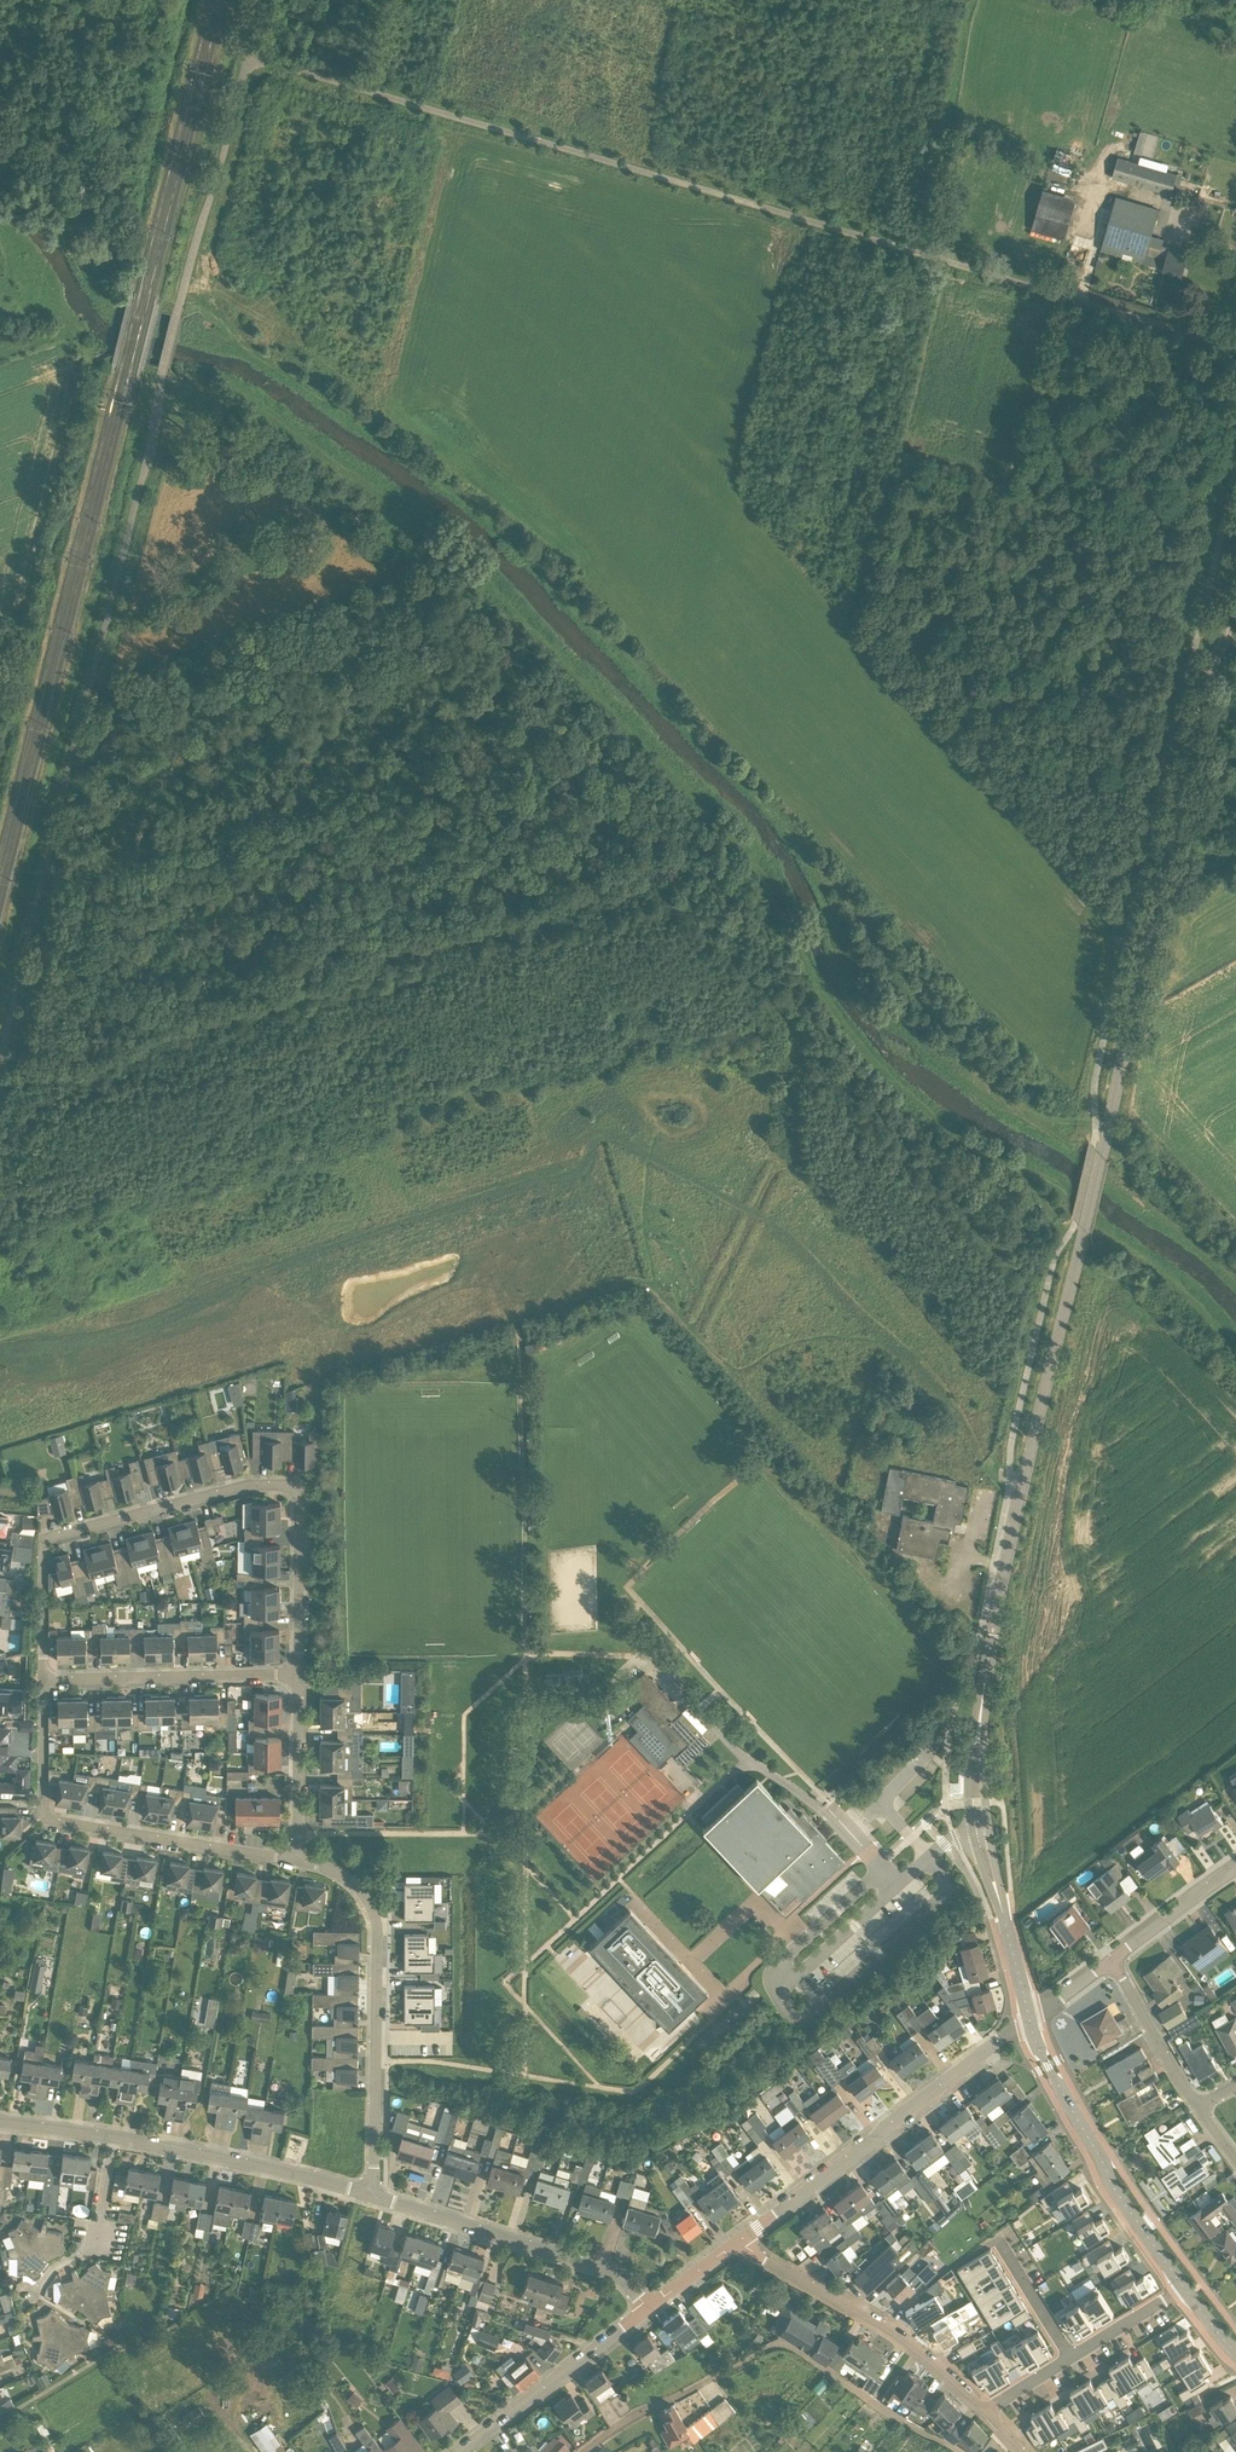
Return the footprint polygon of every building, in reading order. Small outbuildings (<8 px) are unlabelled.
[(1153,158),(1159,136),(1139,130),(1133,153),(1153,158)] [(1114,174),(1174,191),(1180,170),(1120,153),(1114,174)] [(1065,240),(1076,198),(1044,189),(1033,231),(1065,240)] [(1165,261),(1163,270),(1182,275),(1186,260),(1177,257),(1179,250),(1161,245),(1161,247),(1148,244),(1158,209),(1116,197),(1102,250),(1143,262),(1144,259),(1145,260),(1146,258),(1144,258),(1145,255),(1156,258),(1155,259),(1157,260),(1157,258),(1165,261)] [(527,1354),(539,1350),(537,1342),(525,1346),(527,1354)] [(228,1385),(230,1393),(241,1391),(240,1382),(228,1385)] [(215,1411),(232,1407),(226,1385),(210,1389),(215,1411)] [(286,1391),(286,1399),(295,1399),(296,1389),(286,1391)] [(898,1457),(880,1473),(939,1539),(966,1515),(961,1510),(969,1503),(957,1490),(966,1482),(942,1456),(944,1455),(920,1428),(893,1452),(898,1457)] [(268,1466),(276,1466),(276,1464),(281,1464),(281,1459),(285,1459),(285,1431),(277,1430),(277,1440),(264,1440),(264,1441),(261,1440),(261,1430),(253,1430),(253,1459),(264,1459),(263,1464),(268,1464),(268,1466)] [(296,1464),(297,1464),(301,1464),(301,1466),(309,1466),(309,1465),(314,1465),(313,1460),(317,1459),(319,1431),(309,1431),(309,1441),(296,1441),(294,1441),(294,1431),(285,1431),(285,1459),(296,1460),(296,1464)] [(230,1445),(220,1448),(215,1439),(207,1441),(215,1469),(224,1466),(226,1471),(230,1470),(231,1471),(239,1469),(238,1468),(243,1467),(242,1462),(246,1461),(239,1433),(228,1436),(230,1445)] [(62,1435),(50,1438),(52,1446),(64,1442),(62,1435)] [(199,1480),(207,1478),(207,1476),(211,1475),(210,1470),(215,1469),(207,1441),(198,1443),(201,1453),(188,1456),(188,1457),(178,1459),(183,1477),(193,1475),(194,1479),(199,1478),(199,1480)] [(163,1488),(164,1487),(167,1486),(168,1488),(176,1486),(176,1484),(180,1483),(179,1478),(183,1477),(178,1459),(176,1449),(167,1452),(169,1461),(158,1464),(155,1455),(144,1458),(151,1486),(162,1483),(163,1488)] [(105,1468),(108,1478),(112,1496),(117,1495),(118,1499),(122,1498),(123,1500),(131,1498),(131,1496),(135,1495),(134,1490),(144,1487),(137,1460),(129,1462),(132,1472),(129,1472),(117,1475),(115,1465),(105,1468)] [(85,1503),(87,1508),(104,1503),(102,1498),(112,1496),(108,1478),(98,1480),(85,1483),(83,1474),(72,1477),(79,1504),(85,1503)] [(60,1516),(68,1514),(68,1513),(72,1511),(71,1507),(79,1504),(72,1477),(66,1478),(69,1488),(66,1489),(66,1488),(49,1493),(50,1495),(38,1499),(38,1516),(54,1511),(55,1516),(60,1515),(60,1516)] [(267,1500),(252,1500),(252,1517),(280,1517),(280,1503),(267,1503),(267,1500)] [(205,1520),(207,1529),(209,1535),(216,1533),(215,1531),(214,1525),(219,1523),(223,1522),(221,1515),(205,1520)] [(27,1517),(27,1528),(35,1528),(37,1529),(37,1517),(27,1517)] [(245,1538),(260,1538),(260,1530),(280,1531),(280,1517),(252,1517),(252,1524),(245,1526),(245,1538)] [(182,1523),(190,1551),(199,1548),(203,1564),(215,1560),(209,1535),(207,1529),(200,1530),(199,1530),(196,1520),(182,1523)] [(7,1541),(9,1521),(0,1521),(0,1540),(7,1541)] [(170,1538),(164,1540),(172,1572),(184,1569),(180,1554),(190,1551),(182,1523),(168,1527),(171,1537),(170,1537),(170,1538)] [(172,1572),(164,1540),(157,1542),(157,1541),(156,1541),(154,1531),(140,1535),(147,1562),(157,1559),(161,1575),(172,1572)] [(13,1532),(12,1543),(19,1544),(20,1533),(13,1532)] [(128,1549),(122,1551),(121,1551),(130,1583),(141,1580),(137,1565),(147,1562),(140,1535),(126,1538),(129,1548),(128,1549)] [(260,1545),(260,1538),(245,1538),(245,1550),(251,1551),(251,1559),(280,1559),(280,1545),(260,1545)] [(130,1583),(121,1551),(115,1553),(115,1552),(114,1552),(111,1542),(97,1546),(104,1573),(114,1571),(118,1586),(130,1583)] [(30,1561),(32,1546),(23,1545),(21,1560),(30,1561)] [(85,1561),(79,1562),(87,1594),(99,1591),(95,1576),(104,1573),(97,1546),(83,1549),(86,1560),(85,1560),(85,1561)] [(87,1594),(79,1562),(72,1564),(72,1563),(71,1563),(69,1553),(54,1557),(58,1571),(55,1572),(55,1573),(49,1573),(49,1586),(55,1586),(56,1586),(61,1584),(62,1585),(72,1582),(76,1597),(87,1594)] [(245,1580),(260,1580),(260,1573),(280,1573),(280,1559),(251,1559),(251,1572),(237,1572),(237,1580),(245,1580)] [(171,1574),(163,1576),(165,1583),(173,1581),(171,1574)] [(260,1588),(260,1581),(260,1580),(245,1580),(244,1588),(251,1588),(251,1601),(279,1602),(279,1588),(260,1588)] [(204,1588),(208,1599),(217,1597),(214,1586),(204,1588)] [(140,1591),(141,1601),(150,1601),(149,1590),(140,1591)] [(12,1593),(1,1591),(0,1596),(0,1600),(5,1601),(5,1603),(10,1604),(12,1593)] [(87,1594),(77,1597),(79,1605),(90,1604),(87,1594)] [(244,1622),(260,1623),(260,1615),(279,1615),(279,1602),(251,1601),(251,1614),(244,1614),(244,1622)] [(3,1616),(11,1617),(12,1609),(12,1605),(4,1604),(3,1614),(3,1616)] [(9,1629),(11,1617),(3,1616),(2,1628),(9,1629)] [(194,1658),(194,1660),(203,1659),(203,1634),(194,1634),(194,1627),(188,1627),(188,1620),(180,1620),(181,1627),(181,1642),(188,1642),(189,1658),(194,1658)] [(260,1630),(260,1623),(244,1622),(244,1630),(251,1631),(251,1644),(279,1644),(279,1630),(260,1630)] [(93,1629),(94,1644),(101,1644),(101,1660),(107,1660),(107,1661),(116,1661),(115,1636),(107,1636),(107,1624),(93,1624),(93,1629)] [(211,1626),(211,1634),(203,1634),(203,1659),(212,1659),(212,1657),(218,1657),(217,1641),(225,1641),(224,1626),(211,1626)] [(174,1658),(174,1642),(181,1642),(181,1627),(167,1627),(167,1635),(159,1635),(160,1660),(169,1660),(169,1658),(174,1658)] [(115,1636),(116,1661),(125,1661),(125,1659),(130,1659),(130,1643),(137,1643),(137,1628),(115,1628),(115,1636)] [(150,1659),(150,1661),(160,1660),(159,1635),(145,1635),(145,1628),(137,1628),(137,1643),(145,1643),(145,1659),(150,1659)] [(86,1644),(94,1644),(93,1629),(86,1629),(86,1636),(72,1637),(72,1662),(81,1662),(81,1660),(86,1660),(86,1644)] [(72,1662),(72,1637),(57,1637),(57,1630),(49,1630),(49,1645),(57,1645),(57,1661),(63,1661),(63,1662),(72,1662)] [(279,1658),(279,1644),(251,1644),(251,1661),(266,1661),(266,1658),(279,1658)] [(9,1670),(9,1668),(7,1660),(7,1659),(0,1661),(0,1673),(9,1671),(9,1670)] [(415,1671),(401,1670),(401,1685),(410,1685),(410,1702),(403,1702),(402,1711),(414,1711),(415,1671)] [(645,1672),(644,1672),(634,1682),(628,1688),(644,1704),(628,1719),(638,1730),(641,1734),(638,1737),(659,1759),(664,1754),(668,1758),(673,1753),(676,1756),(675,1756),(684,1765),(684,1766),(709,1742),(701,1733),(702,1733),(682,1711),(682,1712),(645,1672)] [(321,1712),(345,1712),(361,1712),(361,1711),(360,1711),(360,1698),(353,1698),(353,1682),(353,1681),(338,1685),(338,1697),(321,1697),(321,1712)] [(21,1689),(0,1687),(0,1701),(20,1702),(21,1689)] [(255,1708),(280,1708),(280,1693),(279,1693),(279,1694),(249,1694),(249,1699),(255,1700),(255,1708)] [(183,1713),(183,1728),(197,1728),(197,1721),(205,1720),(204,1695),(195,1695),(195,1697),(189,1697),(190,1713),(183,1713)] [(204,1695),(205,1720),(213,1720),(213,1728),(228,1727),(228,1716),(228,1712),(219,1712),(218,1696),(213,1696),(213,1695),(204,1695)] [(153,1721),(160,1721),(161,1721),(160,1696),(151,1696),(151,1698),(146,1698),(146,1714),(139,1714),(139,1729),(153,1729),(153,1721)] [(161,1721),(169,1721),(169,1728),(183,1728),(183,1713),(175,1713),(175,1697),(169,1697),(169,1696),(160,1696),(161,1721)] [(95,1715),(95,1730),(118,1729),(117,1722),(117,1697),(107,1697),(107,1699),(102,1699),(102,1715),(95,1715)] [(117,1722),(131,1722),(131,1729),(139,1729),(139,1714),(131,1714),(131,1698),(126,1698),(125,1697),(117,1697),(117,1722)] [(73,1723),(73,1698),(64,1698),(64,1700),(58,1700),(58,1716),(49,1716),(49,1731),(59,1731),(59,1734),(73,1734),(73,1723)] [(73,1698),(73,1723),(88,1723),(88,1730),(95,1730),(95,1715),(88,1715),(87,1699),(82,1699),(82,1698),(73,1698)] [(280,1723),(280,1708),(255,1708),(255,1716),(249,1717),(249,1730),(264,1730),(264,1722),(279,1722),(279,1723),(280,1723)] [(345,1712),(321,1712),(321,1726),(338,1726),(338,1734),(353,1734),(353,1726),(345,1726),(345,1712)] [(0,1720),(0,1773),(14,1773),(15,1755),(8,1754),(9,1720),(0,1720)] [(23,1721),(19,1721),(19,1729),(33,1730),(33,1728),(34,1722),(23,1721)] [(264,1730),(249,1730),(249,1742),(255,1744),(255,1751),(280,1752),(280,1737),(279,1737),(264,1737),(264,1730)] [(321,1755),(345,1755),(354,1755),(355,1741),(353,1741),(353,1734),(338,1734),(338,1741),(321,1741),(321,1755)] [(249,1771),(249,1773),(264,1773),(264,1766),(279,1766),(280,1766),(280,1752),(255,1751),(255,1759),(249,1760),(249,1771)] [(345,1755),(321,1755),(321,1769),(338,1769),(338,1777),(353,1777),(353,1771),(354,1771),(354,1770),(356,1770),(356,1755),(354,1755),(345,1755)] [(60,1779),(61,1770),(49,1768),(49,1784),(58,1785),(56,1802),(70,1804),(74,1781),(60,1779)] [(87,1790),(94,1791),(97,1776),(89,1775),(88,1783),(74,1781),(70,1804),(84,1807),(87,1790)] [(99,1809),(113,1811),(117,1788),(109,1786),(110,1778),(97,1776),(94,1791),(102,1792),(99,1809)] [(353,1799),(353,1777),(338,1777),(338,1785),(321,1785),(320,1799),(353,1799)] [(826,1839),(818,1829),(802,1813),(799,1816),(790,1806),(786,1810),(776,1799),(764,1786),(760,1782),(758,1780),(757,1778),(755,1780),(744,1790),(737,1783),(729,1791),(726,1794),(702,1817),(708,1824),(705,1827),(703,1828),(703,1829),(704,1830),(705,1830),(756,1886),(769,1899),(770,1897),(772,1896),(774,1894),(779,1901),(782,1899),(784,1901),(790,1895),(788,1893),(792,1888),(797,1894),(803,1900),(804,1900),(803,1899),(811,1891),(812,1892),(812,1891),(812,1890),(820,1883),(821,1884),(821,1883),(820,1882),(828,1875),(829,1875),(830,1875),(829,1874),(837,1867),(838,1868),(845,1862),(839,1855),(836,1852),(827,1843),(825,1840),(826,1839)] [(411,1779),(400,1780),(400,1792),(411,1792),(411,1779)] [(130,1797),(138,1798),(140,1783),(126,1781),(125,1789),(117,1788),(113,1811),(127,1814),(130,1797)] [(142,1816),(157,1818),(160,1795),(147,1793),(148,1784),(140,1783),(138,1798),(145,1799),(142,1816)] [(174,1804),(181,1805),(184,1790),(170,1788),(169,1796),(160,1795),(157,1818),(171,1821),(174,1804)] [(186,1823),(200,1825),(204,1802),(196,1801),(197,1792),(184,1790),(181,1805),(189,1806),(186,1823)] [(204,1802),(200,1825),(214,1828),(217,1811),(227,1812),(227,1797),(205,1794),(204,1802)] [(235,1820),(235,1821),(250,1821),(250,1798),(236,1798),(236,1820),(235,1820)] [(265,1821),(265,1798),(250,1798),(250,1821),(265,1821)] [(280,1820),(280,1798),(265,1798),(265,1821),(280,1821),(280,1820)] [(320,1799),(320,1815),(323,1815),(324,1815),(336,1815),(336,1825),(336,1826),(356,1826),(357,1826),(357,1825),(357,1819),(357,1814),(353,1814),(353,1799),(320,1799)] [(377,1800),(377,1806),(380,1810),(387,1810),(387,1800),(377,1800)] [(1214,1829),(1223,1823),(1210,1803),(1192,1815),(1188,1809),(1178,1815),(1188,1831),(1195,1827),(1200,1834),(1210,1828),(1209,1826),(1211,1825),(1214,1829)] [(1,1834),(4,1835),(4,1837),(14,1838),(14,1835),(21,1835),(21,1816),(18,1815),(18,1807),(0,1807),(0,1834),(1,1834)] [(1180,1858),(1162,1836),(1152,1843),(1154,1845),(1138,1857),(1151,1874),(1167,1861),(1171,1865),(1180,1858)] [(44,1868),(58,1871),(62,1847),(55,1846),(56,1843),(36,1840),(35,1846),(33,1846),(31,1856),(34,1856),(33,1859),(45,1861),(44,1868)] [(70,1849),(62,1847),(58,1871),(73,1873),(74,1866),(86,1868),(89,1848),(70,1845),(70,1849)] [(1117,1857),(1112,1850),(1107,1854),(1112,1861),(1117,1857)] [(126,1881),(129,1858),(122,1857),(123,1854),(103,1851),(100,1870),(112,1872),(111,1879),(126,1881)] [(1111,1862),(1106,1855),(1101,1860),(1106,1868),(1112,1863),(1111,1862)] [(156,1859),(147,1858),(137,1856),(137,1860),(129,1858),(126,1881),(152,1886),(156,1859)] [(179,1883),(178,1890),(193,1892),(196,1869),(189,1868),(190,1865),(171,1862),(167,1881),(179,1883)] [(1123,1875),(1115,1865),(1091,1884),(1092,1886),(1090,1887),(1098,1897),(1100,1895),(1112,1910),(1120,1904),(1120,1903),(1130,1895),(1118,1879),(1123,1875)] [(204,1870),(196,1869),(193,1892),(207,1895),(208,1887),(220,1889),(223,1870),(204,1867),(204,1870)] [(238,1872),(234,1892),(246,1893),(245,1901),(253,1902),(251,1912),(245,1911),(242,1930),(255,1932),(260,1903),(263,1880),(256,1879),(257,1876),(238,1872)] [(12,1892),(14,1878),(3,1877),(1,1890),(12,1892)] [(271,1881),(263,1880),(260,1903),(286,1907),(290,1881),(271,1878),(271,1881)] [(305,1887),(297,1886),(293,1909),(308,1911),(308,1909),(320,1911),(322,1903),(325,1903),(326,1893),(323,1893),(324,1887),(305,1883),(305,1887)] [(405,1884),(405,1903),(429,1903),(429,1884),(405,1884)] [(1070,1885),(1062,1891),(1069,1899),(1076,1893),(1070,1885)] [(77,1891),(75,1902),(85,1904),(87,1892),(77,1891)] [(622,1895),(616,1900),(617,1901),(621,1906),(622,1906),(627,1901),(622,1895)] [(123,1899),(121,1910),(131,1911),(133,1901),(123,1899)] [(405,1903),(405,1922),(429,1922),(429,1903),(405,1903)] [(1090,1928),(1091,1927),(1073,1904),(1072,1905),(1073,1905),(1054,1920),(1055,1921),(1051,1924),(1066,1943),(1069,1940),(1070,1942),(1089,1927),(1090,1928)] [(1235,1906),(1226,1913),(1235,1927),(1235,1906)] [(187,1919),(188,1911),(184,1911),(180,1913),(179,1918),(187,1919)] [(590,1945),(591,1946),(591,1947),(595,1951),(603,1959),(604,1960),(606,1962),(607,1964),(609,1966),(611,1967),(626,1983),(627,1984),(641,2000),(643,2002),(648,2007),(649,2008),(651,2011),(653,2012),(663,2023),(667,2027),(668,2028),(691,2007),(703,1995),(688,1979),(692,1975),(681,1963),(677,1967),(652,1941),(657,1936),(645,1924),(641,1929),(625,1912),(590,1945)] [(210,1914),(209,1924),(222,1926),(223,1916),(210,1914)] [(1184,1945),(1205,1972),(1230,1953),(1219,1938),(1220,1937),(1219,1935),(1218,1936),(1212,1928),(1198,1939),(1196,1936),(1184,1945)] [(353,1963),(354,1955),(359,1956),(360,1931),(314,1931),(313,1943),(338,1943),(338,1954),(335,1954),(335,1962),(335,1963),(353,1963)] [(955,1951),(959,1964),(983,1957),(975,1931),(963,1934),(966,1946),(960,1947),(955,1951)] [(264,1951),(266,1938),(255,1936),(253,1950),(264,1951)] [(405,1936),(405,1954),(429,1954),(429,1936),(405,1936)] [(142,1949),(143,1944),(136,1943),(136,1948),(133,1947),(131,1960),(140,1962),(143,1949),(142,1949)] [(926,1963),(928,1965),(933,1973),(935,1975),(943,1971),(949,1968),(940,1955),(938,1953),(926,1963)] [(429,1954),(405,1954),(405,1973),(429,1973),(429,1954)] [(959,1964),(958,1965),(961,1974),(963,1981),(963,1980),(964,1981),(970,1979),(979,1976),(988,1974),(983,1957),(959,1964)] [(1169,2000),(1170,2002),(1184,1992),(1174,1979),(1177,1977),(1164,1960),(1145,1974),(1157,1991),(1155,1993),(1163,2004),(1169,2000)] [(36,1962),(30,1989),(40,1991),(46,1964),(36,1962)] [(313,1962),(313,1974),(328,1974),(337,1974),(337,1986),(335,1986),(335,1987),(335,1994),(353,1995),(353,1994),(353,1987),(359,1987),(359,1963),(353,1963),(335,1963),(335,1962),(313,1962)] [(285,1992),(293,1993),(297,1971),(288,1969),(285,1992)] [(943,1971),(935,1975),(943,1986),(949,1984),(943,1971)] [(963,1981),(949,1984),(943,1986),(948,1993),(966,1988),(964,1981),(963,1980),(963,1981)] [(963,2011),(959,2006),(948,1993),(943,1986),(937,1991),(950,2008),(938,2017),(952,2036),(966,2027),(957,2016),(963,2011)] [(405,1987),(405,2005),(429,2006),(429,1987),(405,1987)] [(990,1988),(983,1990),(968,1995),(966,1988),(948,1993),(959,2006),(968,2004),(971,2012),(976,2010),(995,2004),(990,1988)] [(24,2000),(26,1991),(16,1989),(14,1999),(24,2000)] [(1214,1991),(1209,1994),(1213,2000),(1218,1996),(1214,1991)] [(359,1994),(353,1994),(353,1995),(335,1994),(328,1994),(313,1993),(313,2006),(331,2006),(331,2017),(334,2017),(334,2025),(334,2026),(352,2026),(353,2018),(358,2018),(359,1994)] [(1204,2005),(1205,1995),(1195,1995),(1195,2004),(1204,2005)] [(120,2009),(122,1999),(112,1998),(111,2007),(120,2009)] [(1187,2016),(1179,2002),(1160,2013),(1168,2027),(1187,2016)] [(908,2004),(902,2009),(909,2017),(918,2030),(924,2025),(923,2024),(908,2004)] [(405,2005),(405,2024),(429,2024),(429,2006),(405,2005)] [(87,2016),(88,2008),(79,2007),(78,2014),(87,2016)] [(895,2014),(902,2023),(909,2017),(902,2009),(895,2014)] [(1131,2025),(1126,2016),(1113,2024),(1104,2009),(1086,2019),(1095,2034),(1091,2036),(1097,2046),(1117,2034),(1121,2041),(1136,2033),(1131,2025)] [(251,2019),(260,2021),(266,2022),(270,2021),(271,2013),(261,2012),(252,2011),(251,2019)] [(213,2027),(215,2015),(207,2014),(206,2013),(205,2023),(207,2026),(213,2027)] [(1196,2013),(1170,2029),(1175,2038),(1201,2022),(1196,2013)] [(935,2014),(923,2024),(924,2025),(939,2046),(952,2036),(938,2017),(935,2014)] [(230,2015),(226,2022),(233,2026),(237,2019),(230,2015)] [(1216,2027),(1233,2057),(1232,2057),(1233,2059),(1235,2058),(1235,2017),(1235,2016),(1216,2027)] [(918,2030),(909,2017),(902,2023),(912,2035),(918,2030)] [(358,2026),(352,2026),(334,2026),(334,2025),(312,2025),(312,2037),(327,2037),(327,2057),(334,2057),(352,2057),(352,2050),(358,2050),(358,2026)] [(847,2026),(839,2032),(844,2039),(852,2033),(847,2026)] [(868,2056),(856,2066),(873,2088),(886,2078),(870,2058),(876,2053),(866,2041),(863,2036),(862,2035),(856,2039),(860,2045),(868,2056)] [(866,2041),(876,2053),(882,2049),(872,2036),(866,2041)] [(903,2049),(915,2065),(928,2055),(916,2040),(903,2049)] [(1185,2054),(1199,2079),(1217,2068),(1203,2045),(1193,2051),(1187,2041),(1180,2046),(1185,2054)] [(30,2078),(28,2096),(37,2097),(42,2063),(45,2047),(36,2046),(35,2051),(25,2050),(21,2077),(30,2078)] [(1130,2078),(1136,2075),(1131,2066),(1147,2057),(1141,2047),(1119,2060),(1106,2068),(1120,2092),(1124,2090),(1134,2084),(1130,2078)] [(823,2055),(818,2048),(816,2049),(815,2051),(822,2061),(826,2058),(823,2055)] [(890,2060),(902,2075),(915,2065),(903,2049),(890,2060)] [(810,2056),(817,2065),(822,2061),(815,2051),(813,2052),(809,2055),(810,2056)] [(96,2053),(94,2062),(88,2097),(97,2098),(100,2081),(110,2083),(113,2065),(114,2056),(96,2053)] [(0,2055),(0,2073),(9,2075),(12,2057),(0,2055)] [(42,2063),(37,2097),(46,2099),(49,2081),(59,2083),(60,2078),(67,2079),(70,2057),(63,2056),(62,2066),(42,2063)] [(352,2057),(334,2057),(327,2057),(312,2056),(312,2068),(327,2069),(327,2080),(333,2080),(333,2089),(351,2089),(352,2081),(357,2081),(358,2057),(352,2057)] [(828,2056),(826,2058),(822,2061),(838,2081),(844,2077),(860,2098),(873,2088),(856,2066),(851,2060),(838,2070),(828,2056)] [(132,2058),(131,2068),(125,2103),(135,2104),(138,2087),(147,2089),(148,2082),(154,2083),(156,2072),(157,2062),(132,2058)] [(81,2078),(79,2095),(88,2097),(94,2062),(75,2059),(72,2077),(81,2078)] [(832,2086),(838,2081),(822,2061),(817,2065),(814,2067),(822,2077),(824,2076),(832,2086)] [(131,2068),(113,2065),(110,2083),(119,2084),(116,2101),(125,2103),(131,2068)] [(1151,2065),(1138,2072),(1142,2080),(1155,2072),(1151,2065)] [(167,2101),(164,2118),(174,2120),(181,2076),(156,2072),(154,2083),(160,2084),(158,2099),(167,2101)] [(1117,2102),(1130,2124),(1144,2116),(1166,2103),(1160,2093),(1143,2102),(1137,2091),(1146,2086),(1159,2078),(1155,2072),(1142,2080),(1134,2084),(1124,2090),(1128,2096),(1117,2102)] [(1009,2074),(1001,2080),(1006,2088),(1015,2082),(1009,2074)] [(202,2079),(194,2078),(181,2076),(174,2120),(183,2121),(186,2104),(196,2105),(198,2089),(200,2089),(202,2079)] [(1003,2098),(1010,2093),(998,2078),(986,2088),(997,2102),(999,2105),(1005,2100),(1003,2098)] [(217,2109),(214,2126),(224,2128),(229,2093),(230,2086),(231,2085),(212,2081),(208,2107),(217,2109)] [(1020,2100),(1026,2096),(1017,2083),(1011,2088),(1020,2100)] [(230,2086),(229,2093),(224,2128),(233,2129),(236,2112),(245,2113),(247,2104),(248,2096),(249,2089),(230,2086)] [(848,2106),(833,2087),(833,2088),(832,2086),(820,2096),(835,2116),(848,2106)] [(974,2098),(985,2112),(997,2102),(986,2088),(973,2097),(974,2098)] [(767,2089),(761,2094),(766,2100),(772,2096),(767,2089)] [(794,2089),(788,2094),(791,2098),(800,2110),(806,2106),(822,2126),(835,2116),(820,2096),(816,2091),(803,2101),(794,2089)] [(794,2115),(800,2110),(791,2098),(786,2102),(785,2102),(787,2106),(794,2115)] [(998,2127),(1013,2115),(1021,2127),(1036,2115),(1027,2103),(1013,2115),(1009,2109),(993,2121),(998,2127)] [(266,2107),(247,2104),(245,2113),(244,2122),(253,2123),(250,2141),(260,2142),(266,2107)] [(965,2106),(953,2116),(970,2138),(971,2139),(982,2131),(995,2148),(1001,2143),(987,2125),(984,2121),(980,2125),(965,2106)] [(284,2111),(266,2107),(260,2142),(269,2144),(272,2127),(281,2128),(284,2111)] [(444,2110),(441,2117),(450,2120),(452,2113),(451,2112),(445,2110),(444,2110)] [(392,2129),(403,2133),(405,2130),(410,2115),(398,2111),(392,2129)] [(747,2119),(749,2121),(753,2126),(763,2139),(769,2134),(764,2128),(766,2126),(756,2112),(747,2119)] [(452,2113),(450,2120),(443,2141),(449,2144),(442,2168),(457,2173),(465,2148),(454,2144),(456,2139),(452,2138),(459,2115),(452,2113)] [(797,2145),(810,2135),(794,2115),(781,2124),(785,2130),(797,2145)] [(1022,2135),(1020,2137),(1025,2144),(1032,2140),(1046,2128),(1036,2115),(1022,2127),(1026,2132),(1022,2135)] [(953,2116),(940,2125),(951,2140),(953,2139),(958,2135),(963,2143),(970,2138),(953,2116)] [(436,2140),(443,2141),(450,2120),(441,2117),(437,2130),(438,2130),(436,2140)] [(718,2120),(714,2123),(718,2129),(722,2126),(718,2120)] [(1007,2138),(998,2127),(993,2121),(993,2120),(987,2125),(1001,2143),(1007,2138)] [(1177,2157),(1167,2143),(1188,2129),(1181,2120),(1161,2134),(1160,2134),(1160,2135),(1154,2127),(1144,2134),(1150,2142),(1148,2143),(1164,2166),(1171,2162),(1177,2157)] [(743,2125),(747,2131),(753,2126),(749,2121),(743,2125)] [(763,2139),(753,2126),(747,2131),(757,2144),(763,2139)] [(492,2140),(499,2142),(503,2129),(496,2127),(492,2140)] [(419,2134),(405,2130),(403,2133),(397,2154),(411,2159),(419,2134)] [(797,2145),(785,2130),(772,2140),(784,2155),(797,2145)] [(931,2133),(918,2142),(933,2161),(944,2153),(959,2172),(964,2168),(965,2168),(959,2160),(949,2148),(945,2151),(931,2133)] [(436,2140),(420,2134),(419,2134),(411,2159),(428,2164),(436,2140)] [(1180,2145),(1185,2152),(1186,2153),(1198,2145),(1193,2137),(1180,2145)] [(481,2153),(488,2155),(492,2140),(485,2138),(481,2153)] [(499,2142),(492,2140),(488,2155),(495,2157),(495,2156),(496,2156),(500,2142),(499,2142)] [(528,2158),(513,2153),(510,2160),(502,2186),(519,2191),(526,2168),(532,2169),(541,2142),(534,2140),(528,2158)] [(541,2142),(533,2170),(539,2172),(540,2170),(548,2144),(548,2143),(541,2141),(541,2142)] [(729,2173),(735,2169),(750,2189),(764,2179),(750,2160),(747,2157),(739,2163),(731,2152),(729,2154),(720,2142),(711,2149),(716,2155),(720,2160),(729,2173)] [(918,2142),(906,2151),(920,2171),(915,2174),(925,2187),(933,2198),(944,2213),(950,2208),(945,2201),(940,2194),(940,2193),(941,2193),(923,2169),(933,2161),(918,2142)] [(1037,2169),(1058,2154),(1049,2142),(1030,2156),(1026,2151),(1014,2160),(1019,2167),(1029,2159),(1037,2169)] [(959,2160),(965,2155),(956,2143),(949,2148),(959,2160)] [(750,2160),(764,2179),(777,2169),(758,2145),(750,2151),(754,2157),(750,2160)] [(1022,2145),(1010,2154),(1010,2156),(1014,2160),(1026,2151),(1023,2146),(1022,2145)] [(1198,2145),(1186,2153),(1189,2158),(1196,2154),(1201,2149),(1198,2145)] [(1217,2150),(1214,2146),(1210,2149),(1209,2150),(1212,2154),(1217,2150)] [(474,2178),(481,2153),(465,2148),(457,2173),(474,2178)] [(32,2151),(18,2149),(15,2149),(13,2167),(20,2168),(19,2177),(29,2178),(32,2151)] [(49,2153),(32,2151),(29,2178),(45,2180),(42,2203),(50,2204),(51,2191),(53,2176),(54,2168),(47,2167),(49,2153)] [(54,2168),(53,2176),(52,2184),(51,2191),(59,2192),(60,2185),(61,2178),(74,2179),(77,2156),(63,2154),(62,2165),(54,2165),(54,2168)] [(1068,2167),(1058,2154),(1037,2169),(1047,2182),(1047,2183),(1049,2181),(1068,2167)] [(711,2162),(713,2165),(720,2160),(716,2155),(710,2160),(711,2162)] [(965,2155),(959,2160),(965,2168),(970,2164),(971,2163),(965,2155)] [(91,2158),(77,2156),(74,2179),(88,2181),(87,2188),(95,2189),(97,2170),(90,2169),(91,2158)] [(502,2186),(510,2160),(496,2156),(495,2156),(495,2157),(487,2182),(502,2186)] [(577,2183),(585,2185),(586,2186),(590,2170),(597,2160),(585,2156),(582,2168),(577,2183)] [(896,2159),(884,2168),(898,2188),(909,2179),(927,2203),(933,2198),(925,2187),(915,2174),(910,2178),(896,2159)] [(669,2160),(663,2164),(668,2171),(674,2166),(669,2160)] [(739,2198),(723,2178),(729,2173),(720,2160),(713,2165),(718,2171),(705,2181),(710,2187),(726,2208),(739,2198)] [(1171,2162),(1164,2166),(1168,2172),(1162,2177),(1176,2198),(1188,2189),(1210,2174),(1203,2165),(1183,2179),(1171,2162)] [(564,2205),(572,2181),(577,2183),(582,2168),(575,2166),(574,2171),(571,2170),(568,2178),(555,2174),(547,2200),(564,2205)] [(129,2168),(125,2190),(140,2193),(144,2171),(129,2168)] [(895,2219),(898,2224),(899,2223),(896,2220),(903,2215),(888,2196),(898,2188),(884,2168),(871,2178),(885,2197),(881,2200),(894,2219),(895,2219)] [(964,2168),(959,2172),(961,2176),(964,2179),(969,2175),(967,2172),(964,2168)] [(6,2170),(4,2189),(11,2190),(13,2170),(6,2170)] [(555,2174),(540,2170),(539,2172),(532,2196),(547,2200),(555,2174)] [(144,2171),(140,2193),(156,2196),(160,2174),(144,2171)] [(1227,2177),(1230,2181),(1235,2182),(1235,2181),(1235,2175),(1234,2172),(1227,2177)] [(185,2202),(190,2180),(174,2177),(170,2199),(176,2201),(175,2208),(184,2210),(185,2202)] [(961,2198),(976,2187),(970,2178),(955,2190),(961,2198)] [(627,2181),(626,2181),(621,2179),(616,2194),(623,2196),(627,2181)] [(205,2183),(190,2180),(185,2202),(201,2206),(205,2183)] [(685,2180),(679,2185),(692,2202),(697,2198),(713,2218),(726,2208),(710,2187),(703,2193),(699,2187),(694,2192),(685,2180)] [(636,2184),(627,2181),(623,2196),(630,2199),(631,2199),(631,2198),(636,2184)] [(1047,2183),(1047,2182),(1029,2196),(1033,2202),(1053,2187),(1049,2181),(1047,2183)] [(1067,2181),(1040,2197),(1046,2206),(1057,2200),(1067,2216),(1079,2209),(1077,2205),(1088,2198),(1081,2187),(1074,2192),(1067,2181)] [(881,2219),(886,2226),(895,2219),(894,2219),(881,2200),(876,2204),(860,2183),(847,2193),(864,2214),(875,2206),(883,2217),(881,2219)] [(673,2189),(685,2207),(686,2206),(692,2202),(679,2185),(673,2189)] [(219,2186),(214,2214),(213,2222),(228,2225),(230,2215),(235,2189),(219,2186)] [(251,2193),(235,2189),(230,2215),(246,2218),(251,2193)] [(953,2198),(958,2194),(955,2190),(954,2189),(949,2193),(953,2198)] [(598,2195),(583,2191),(577,2209),(593,2214),(598,2195)] [(851,2233),(857,2229),(856,2228),(852,2221),(862,2213),(863,2213),(847,2193),(835,2202),(845,2215),(846,2215),(848,2217),(842,2221),(851,2233)] [(1222,2193),(1190,2218),(1204,2237),(1217,2228),(1209,2217),(1223,2207),(1235,2225),(1235,2211),(1222,2193)] [(265,2195),(261,2217),(276,2220),(280,2198),(265,2195)] [(615,2200),(598,2195),(593,2214),(609,2219),(615,2200)] [(280,2198),(276,2220),(292,2223),(296,2201),(280,2198)] [(631,2199),(630,2199),(623,2223),(637,2228),(643,2209),(644,2205),(646,2205),(647,2203),(631,2198),(631,2199)] [(963,2201),(965,2208),(971,2206),(968,2198),(963,2201)] [(950,2208),(944,2213),(949,2219),(963,2206),(958,2201),(950,2208)] [(158,2220),(161,2204),(154,2202),(151,2219),(158,2220)] [(169,2205),(161,2204),(158,2220),(166,2222),(169,2205)] [(644,2205),(643,2209),(637,2228),(655,2233),(660,2217),(667,2233),(675,2229),(673,2226),(669,2219),(666,2211),(646,2205),(644,2205)] [(90,2207),(82,2206),(81,2216),(89,2217),(90,2207)] [(701,2226),(686,2206),(685,2207),(669,2219),(673,2226),(677,2223),(688,2237),(701,2226)] [(825,2209),(813,2219),(828,2239),(839,2231),(844,2237),(845,2238),(851,2233),(842,2221),(839,2217),(834,2221),(825,2209)] [(313,2241),(314,2248),(316,2260),(327,2263),(325,2248),(327,2247),(325,2233),(341,2237),(347,2214),(329,2210),(323,2233),(317,2234),(318,2240),(313,2241)] [(1087,2210),(1072,2220),(1088,2245),(1100,2238),(1097,2234),(1108,2227),(1102,2217),(1094,2221),(1087,2210)] [(196,2227),(204,2229),(207,2213),(200,2211),(196,2227)] [(120,2212),(118,2220),(134,2223),(136,2215),(120,2212)] [(207,2213),(204,2229),(211,2230),(213,2222),(214,2214),(207,2213)] [(949,2219),(944,2213),(937,2221),(941,2226),(949,2219)] [(1019,2217),(1013,2221),(1017,2227),(1023,2223),(1019,2217)] [(369,2222),(354,2218),(346,2247),(344,2246),(339,2266),(349,2268),(353,2249),(362,2251),(369,2222)] [(813,2219),(800,2228),(810,2242),(817,2250),(822,2256),(833,2247),(834,2247),(828,2239),(813,2219)] [(35,2248),(41,2231),(22,2220),(18,2227),(16,2228),(9,2232),(16,2246),(9,2250),(9,2253),(35,2248)] [(249,2238),(252,2222),(245,2220),(241,2236),(249,2238)] [(987,2220),(980,2226),(989,2237),(995,2232),(996,2231),(987,2220)] [(935,2221),(929,2226),(934,2232),(940,2227),(935,2221)] [(44,2222),(41,2231),(35,2248),(48,2262),(67,2251),(63,2243),(62,2241),(63,2233),(47,2231),(48,2224),(44,2222)] [(252,2222),(249,2238),(256,2239),(260,2223),(252,2222)] [(394,2254),(396,2247),(396,2245),(390,2243),(394,2230),(379,2225),(371,2248),(383,2252),(380,2261),(390,2265),(394,2254)] [(851,2233),(845,2238),(850,2244),(862,2235),(857,2229),(851,2233)] [(1215,2239),(1214,2239),(1231,2262),(1235,2258),(1235,2241),(1227,2230),(1215,2239)] [(311,2231),(304,2233),(306,2249),(314,2248),(313,2241),(311,2231)] [(407,2233),(400,2252),(418,2258),(424,2239),(407,2233)] [(435,2284),(441,2266),(442,2262),(436,2260),(441,2244),(424,2239),(418,2258),(416,2264),(431,2268),(427,2281),(424,2291),(432,2293),(435,2284)] [(917,2250),(910,2239),(898,2251),(890,2242),(869,2262),(865,2258),(866,2257),(865,2256),(856,2265),(857,2265),(858,2265),(862,2269),(854,2277),(867,2290),(895,2263),(895,2262),(896,2261),(901,2265),(917,2250)] [(1109,2239),(1082,2256),(1088,2265),(1099,2258),(1109,2275),(1121,2267),(1119,2263),(1130,2257),(1123,2246),(1116,2251),(1109,2239)] [(917,2250),(916,2250),(918,2252),(922,2257),(927,2252),(934,2246),(928,2240),(917,2250)] [(48,2262),(35,2248),(9,2253),(10,2258),(18,2258),(18,2274),(26,2274),(28,2275),(35,2280),(48,2262)] [(447,2268),(441,2266),(435,2284),(442,2286),(447,2272),(461,2277),(469,2253),(454,2248),(447,2268)] [(851,2262),(841,2249),(828,2259),(837,2272),(851,2262)] [(967,2264),(957,2270),(964,2281),(985,2268),(997,2261),(990,2249),(978,2256),(979,2257),(982,2263),(972,2269),(970,2268),(967,2264)] [(130,2252),(129,2259),(138,2261),(139,2254),(130,2252)] [(472,2281),(469,2290),(468,2292),(472,2293),(468,2305),(475,2307),(479,2296),(484,2280),(478,2278),(485,2259),(469,2253),(461,2277),(472,2281)] [(389,2269),(397,2272),(401,2258),(402,2257),(400,2256),(394,2254),(390,2265),(389,2269)] [(1079,2260),(1072,2264),(1076,2270),(1083,2266),(1079,2260)] [(985,2268),(964,2281),(971,2293),(981,2286),(978,2282),(979,2280),(989,2273),(992,2279),(1004,2272),(997,2261),(985,2268)] [(900,2273),(886,2286),(899,2299),(906,2291),(909,2294),(915,2288),(922,2280),(925,2283),(937,2272),(927,2262),(916,2273),(908,2265),(900,2273)] [(102,2269),(96,2263),(80,2278),(89,2293),(116,2293),(115,2289),(108,2288),(112,2272),(104,2270),(102,2269)] [(389,2269),(386,2278),(394,2281),(395,2279),(397,2272),(389,2269)] [(1130,2269),(1115,2278),(1130,2304),(1143,2297),(1140,2293),(1151,2286),(1145,2275),(1137,2280),(1130,2269)] [(61,2295),(59,2303),(80,2309),(89,2293),(80,2278),(76,2270),(72,2272),(74,2280),(59,2284),(61,2292),(61,2295)] [(981,2286),(971,2293),(978,2304),(1000,2291),(1011,2284),(1004,2272),(992,2279),(996,2286),(986,2292),(984,2291),(981,2286)] [(520,2299),(538,2305),(546,2278),(529,2273),(520,2299)] [(561,2293),(563,2284),(546,2278),(538,2305),(563,2313),(569,2296),(561,2293)] [(923,2300),(905,2312),(914,2326),(943,2308),(935,2294),(944,2289),(938,2279),(937,2278),(919,2293),(919,2294),(923,2300)] [(475,2307),(476,2307),(487,2310),(496,2284),(484,2280),(479,2296),(475,2307)] [(688,2307),(695,2316),(706,2331),(716,2323),(712,2318),(718,2314),(719,2314),(727,2308),(724,2304),(733,2297),(722,2282),(706,2295),(703,2292),(693,2300),(694,2302),(688,2307)] [(1045,2282),(1037,2287),(1042,2294),(1049,2289),(1045,2282)] [(205,2285),(196,2284),(194,2294),(203,2296),(205,2285)] [(1000,2291),(978,2304),(985,2315),(995,2309),(993,2305),(993,2303),(1003,2297),(1007,2302),(1018,2295),(1011,2284),(1000,2291)] [(1096,2286),(1076,2299),(1079,2304),(1080,2303),(1089,2319),(1090,2319),(1099,2313),(1103,2321),(1114,2314),(1096,2286)] [(249,2287),(248,2299),(258,2300),(260,2288),(249,2287)] [(116,2293),(89,2293),(80,2309),(96,2324),(102,2318),(104,2317),(112,2315),(108,2299),(116,2298),(116,2293)] [(429,2296),(420,2293),(418,2299),(427,2302),(429,2296)] [(995,2309),(985,2315),(993,2327),(1010,2316),(1025,2307),(1018,2295),(1007,2302),(1010,2308),(1000,2314),(998,2314),(995,2309)] [(970,2298),(964,2302),(969,2310),(975,2307),(970,2298)] [(825,2362),(837,2343),(824,2334),(830,2325),(820,2319),(817,2325),(801,2315),(803,2312),(789,2303),(773,2329),(811,2353),(825,2362)] [(1079,2304),(1060,2316),(1069,2331),(1079,2325),(1084,2333),(1094,2326),(1090,2319),(1089,2319),(1080,2303),(1079,2304)] [(761,2306),(757,2304),(752,2312),(756,2314),(761,2306)] [(960,2305),(934,2321),(941,2333),(943,2332),(945,2335),(941,2337),(946,2346),(962,2336),(960,2334),(970,2328),(965,2318),(967,2317),(960,2305)] [(177,2318),(179,2308),(167,2306),(166,2316),(177,2318)] [(488,2311),(487,2310),(476,2307),(474,2312),(471,2323),(478,2325),(480,2316),(487,2318),(488,2311)] [(1025,2307),(1010,2316),(1015,2324),(1030,2315),(1025,2307)] [(60,2339),(69,2324),(52,2309),(47,2315),(45,2316),(36,2318),(40,2334),(33,2336),(33,2340),(42,2340),(60,2339)] [(699,2337),(706,2331),(695,2316),(688,2322),(679,2310),(663,2323),(672,2335),(673,2334),(681,2345),(696,2333),(699,2337)] [(17,2321),(14,2311),(0,2315),(0,2322),(11,2319),(12,2322),(17,2321)] [(551,2329),(526,2322),(523,2332),(534,2335),(529,2341),(551,2359),(561,2346),(549,2336),(551,2329)] [(11,2334),(19,2332),(17,2323),(9,2325),(11,2334)] [(90,2330),(69,2324),(60,2339),(74,2363),(77,2361),(74,2353),(90,2348),(88,2341),(88,2338),(90,2330)] [(123,2334),(129,2331),(126,2325),(120,2328),(123,2334)] [(1175,2325),(1159,2334),(1161,2337),(1172,2355),(1187,2345),(1195,2340),(1188,2330),(1181,2334),(1177,2328),(1175,2325)] [(1037,2329),(1024,2338),(1038,2361),(1048,2355),(1044,2347),(1047,2345),(1037,2329)] [(499,2338),(481,2330),(476,2342),(494,2349),(499,2338)] [(646,2361),(655,2374),(676,2360),(674,2358),(667,2348),(661,2352),(648,2335),(634,2345),(646,2361)] [(762,2340),(757,2335),(746,2346),(751,2351),(762,2340)] [(104,2341),(107,2347),(113,2343),(109,2337),(104,2341)] [(997,2354),(985,2362),(999,2385),(1005,2382),(1009,2379),(1005,2371),(1014,2366),(1004,2350),(1005,2350),(998,2338),(990,2343),(997,2354)] [(1005,2350),(1004,2350),(1014,2366),(1024,2360),(1028,2367),(1038,2361),(1024,2338),(1005,2350)] [(74,2363),(60,2339),(42,2340),(37,2362),(45,2364),(47,2365),(53,2371),(65,2359),(70,2365),(74,2363)] [(844,2362),(857,2370),(872,2348),(859,2339),(856,2342),(852,2340),(843,2353),(836,2349),(827,2363),(839,2370),(844,2362)] [(957,2349),(962,2357),(976,2348),(971,2340),(957,2349)] [(15,2355),(24,2354),(23,2344),(14,2345),(15,2355)] [(1173,2356),(1162,2363),(1166,2371),(1178,2364),(1183,2374),(1206,2359),(1200,2349),(1193,2354),(1187,2345),(1172,2355),(1173,2356)] [(872,2348),(860,2365),(871,2373),(868,2378),(862,2387),(865,2389),(868,2391),(873,2394),(874,2393),(882,2380),(878,2377),(875,2375),(884,2361),(880,2358),(883,2355),(872,2348)] [(1130,2355),(1120,2361),(1134,2384),(1137,2389),(1149,2381),(1153,2388),(1161,2383),(1144,2356),(1134,2362),(1130,2355)] [(20,2356),(14,2358),(16,2364),(22,2362),(20,2356)] [(414,2356),(410,2369),(420,2372),(424,2359),(414,2356)] [(522,2388),(540,2372),(526,2356),(508,2371),(508,2372),(503,2376),(510,2385),(516,2381),(522,2388)] [(5,2361),(0,2363),(0,2371),(15,2365),(13,2358),(5,2361)] [(1191,2385),(1179,2392),(1184,2400),(1195,2393),(1196,2394),(1211,2384),(1205,2374),(1213,2369),(1206,2359),(1183,2374),(1191,2385)] [(1114,2375),(1105,2381),(1115,2396),(1114,2396),(1121,2408),(1129,2403),(1122,2392),(1134,2384),(1120,2361),(1110,2367),(1114,2375)] [(985,2362),(971,2370),(981,2386),(984,2384),(989,2391),(999,2385),(985,2362)] [(451,2371),(441,2368),(434,2366),(432,2374),(449,2378),(451,2371)] [(461,2384),(471,2377),(462,2366),(453,2373),(461,2384)] [(585,2381),(594,2394),(595,2393),(600,2400),(614,2390),(610,2383),(611,2382),(602,2369),(585,2381)] [(38,2377),(44,2386),(51,2382),(45,2372),(38,2377)] [(898,2374),(884,2395),(891,2400),(893,2397),(893,2396),(897,2391),(906,2398),(919,2379),(908,2372),(904,2378),(898,2374)] [(33,2374),(27,2376),(30,2384),(36,2381),(33,2374)] [(386,2383),(392,2391),(399,2386),(393,2377),(386,2383)] [(903,2403),(902,2404),(911,2409),(918,2413),(930,2397),(922,2392),(927,2384),(919,2379),(906,2398),(903,2403)] [(1091,2379),(1081,2385),(1096,2408),(1114,2396),(1115,2396),(1105,2381),(1095,2386),(1091,2379)] [(1075,2399),(1066,2405),(1076,2420),(1075,2421),(1082,2432),(1090,2427),(1083,2416),(1096,2408),(1081,2385),(1071,2391),(1075,2399)] [(441,2429),(443,2432),(457,2422),(449,2410),(461,2401),(449,2386),(437,2396),(436,2395),(431,2399),(436,2406),(419,2420),(431,2436),(441,2429)] [(356,2407),(363,2399),(354,2391),(347,2399),(356,2407)] [(1202,2401),(1199,2395),(1198,2393),(1192,2396),(1196,2403),(1202,2401)] [(935,2418),(952,2402),(944,2394),(936,2401),(930,2397),(918,2413),(923,2416),(928,2411),(935,2418)] [(585,2416),(587,2418),(595,2412),(584,2398),(578,2403),(572,2395),(566,2399),(564,2397),(555,2404),(573,2428),(581,2423),(579,2420),(585,2416)] [(323,2396),(319,2399),(325,2409),(329,2406),(323,2396)] [(1223,2421),(1235,2412),(1235,2405),(1231,2396),(1224,2401),(1223,2400),(1210,2408),(1214,2414),(1209,2417),(1215,2426),(1223,2421)] [(14,2405),(11,2398),(0,2405),(0,2404),(0,2414),(14,2405)] [(691,2423),(685,2427),(673,2406),(661,2413),(669,2428),(662,2432),(669,2446),(689,2435),(694,2443),(735,2412),(724,2398),(691,2423)] [(943,2426),(938,2432),(943,2437),(956,2424),(950,2419),(960,2410),(952,2402),(935,2418),(943,2426)] [(1052,2403),(1040,2411),(1054,2434),(1075,2421),(1076,2420),(1066,2405),(1056,2411),(1052,2403)] [(1172,2414),(1178,2410),(1173,2403),(1168,2406),(1172,2414)] [(1202,2403),(1197,2405),(1188,2409),(1192,2417),(1206,2410),(1202,2403)] [(199,2406),(182,2417),(188,2426),(205,2415),(199,2406)] [(1036,2423),(1026,2429),(1036,2445),(1054,2434),(1040,2411),(1032,2416),(1036,2423)] [(34,2423),(42,2437),(50,2432),(42,2419),(34,2423)] [(421,2447),(401,2419),(389,2428),(397,2440),(386,2448),(390,2451),(414,2451),(421,2447)] [(263,2451),(285,2451),(267,2420),(251,2430),(263,2451)] [(953,2443),(953,2442),(957,2438),(969,2451),(987,2434),(973,2420),(966,2427),(960,2421),(956,2424),(943,2437),(953,2443)] [(1117,2428),(1114,2423),(1111,2423),(1106,2425),(1110,2432),(1117,2428)] [(372,2436),(364,2426),(355,2432),(369,2450),(367,2451),(377,2451),(381,2449),(372,2436)] [(1215,2436),(1219,2442),(1227,2436),(1235,2450),(1235,2429),(1232,2432),(1227,2426),(1215,2436)] [(347,2449),(337,2432),(329,2438),(337,2451),(348,2451),(347,2449)] [(979,2451),(1007,2451),(992,2435),(979,2451)] [(1087,2438),(1089,2443),(1096,2439),(1093,2435),(1087,2438)] [(1073,2451),(1098,2451),(1107,2447),(1102,2437),(1088,2444),(1073,2451)] [(1132,2438),(1123,2443),(1126,2449),(1135,2444),(1132,2438)] [(649,2445),(653,2451),(658,2447),(654,2442),(649,2445)] [(554,2444),(549,2450),(545,2446),(540,2451),(563,2451),(554,2444)]
